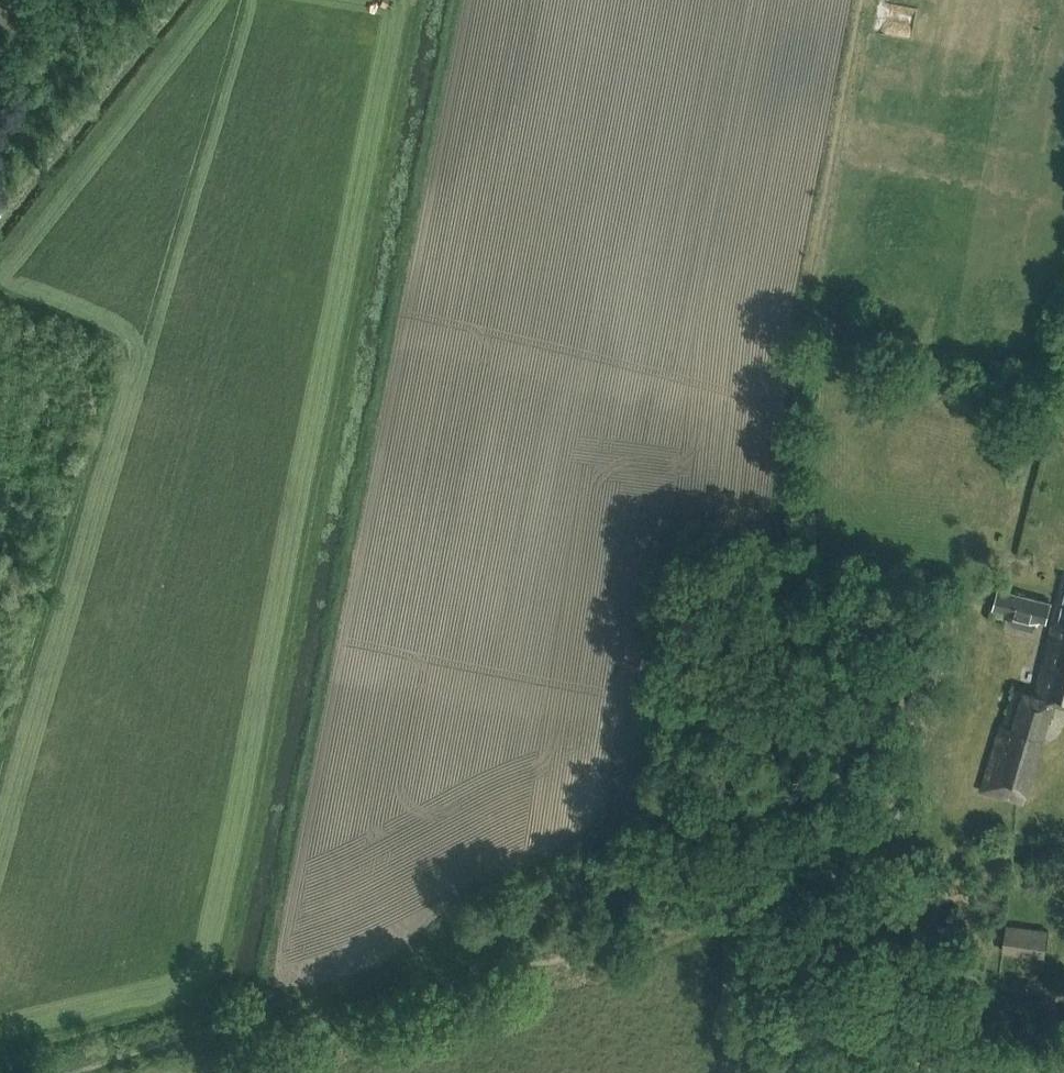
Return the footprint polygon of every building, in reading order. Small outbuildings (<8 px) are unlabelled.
[(1045,620),(1050,601),(999,589),(995,608),(1018,614),(1015,626),(1030,630),(1033,617),(1045,620)] [(1060,618),(1055,617),(1035,698),(1023,695),(1013,727),(1003,724),(984,786),(1024,798),(1053,701),(1063,703),(1063,603),(1060,618)] [(1007,926),(1004,951),(1044,956),(1048,931),(1007,926)]
